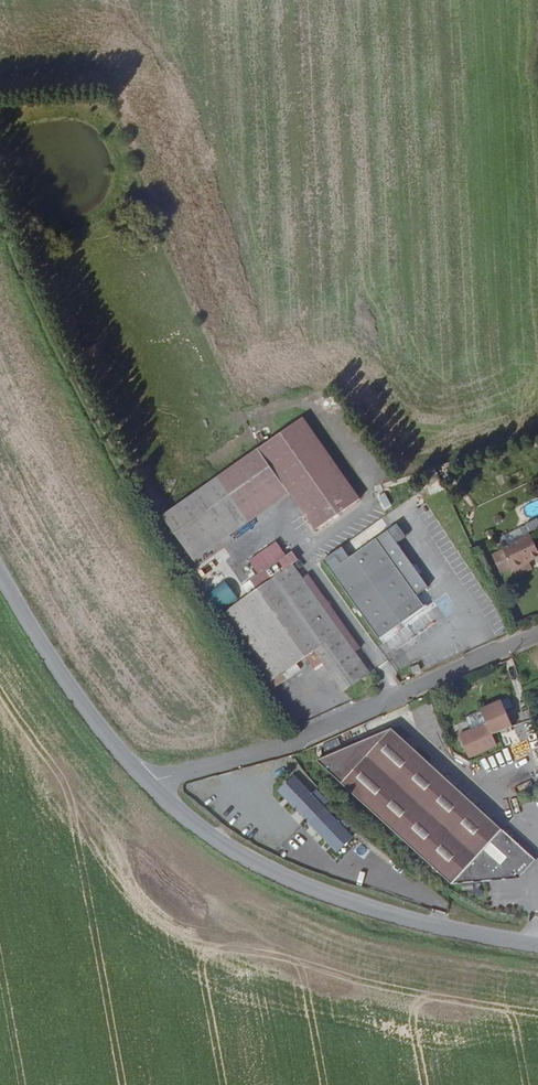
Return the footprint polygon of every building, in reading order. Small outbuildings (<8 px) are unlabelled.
[(291,493),(307,516),(351,485),(301,417),(258,447),(291,493)] [(194,560),(291,493),(258,447),(163,516),(194,560)] [(351,485),(307,516),(317,531),(361,499),(351,485)] [(385,493),(379,496),(385,507),(391,504),(385,493)] [(501,549),(528,534),(523,525),(501,537),(498,543),(501,549)] [(368,545),(332,570),(381,639),(388,649),(442,609),(427,588),(429,587),(389,531),(377,539),(371,530),(362,537),(368,545)] [(501,549),(517,578),(532,569),(528,562),(537,557),(537,552),(528,534),(501,549)] [(275,564),(280,572),(293,563),(287,555),(275,564)] [(326,563),(332,570),(343,562),(338,555),(326,563)] [(269,580),(261,585),(253,591),(227,610),(222,613),(271,682),(306,657),(315,651),(342,632),(293,563),(280,572),(269,580)] [(265,571),(269,580),(280,572),(275,564),(265,571)] [(253,591),(261,585),(255,577),(248,583),(253,591)] [(208,596),(221,612),(237,598),(225,583),(208,596)] [(324,664),(343,691),(370,671),(342,632),(315,651),(306,657),(315,670),(324,664)] [(418,662),(409,666),(412,672),(421,668),(418,662)] [(516,694),(521,711),(530,708),(525,691),(516,694)] [(461,738),(471,760),(499,747),(494,736),(514,726),(502,701),(482,710),(483,711),(489,724),(473,732),(461,738)] [(521,711),(525,724),(534,721),(531,713),(530,708),(521,711)] [(467,718),(473,732),(489,724),(483,711),(467,718)] [(537,763),(537,735),(534,723),(526,726),(537,763)] [(321,763),(456,885),(525,880),(537,865),(537,857),(396,730),(321,763)] [(316,788),(312,792),(294,773),(277,789),(336,852),(353,836),(324,805),(328,801),(316,788)] [(306,858),(312,852),(297,839),(292,845),(306,858)] [(317,854),(310,858),(320,873),(327,869),(317,854)] [(433,902),(432,907),(446,910),(447,905),(433,902)]
